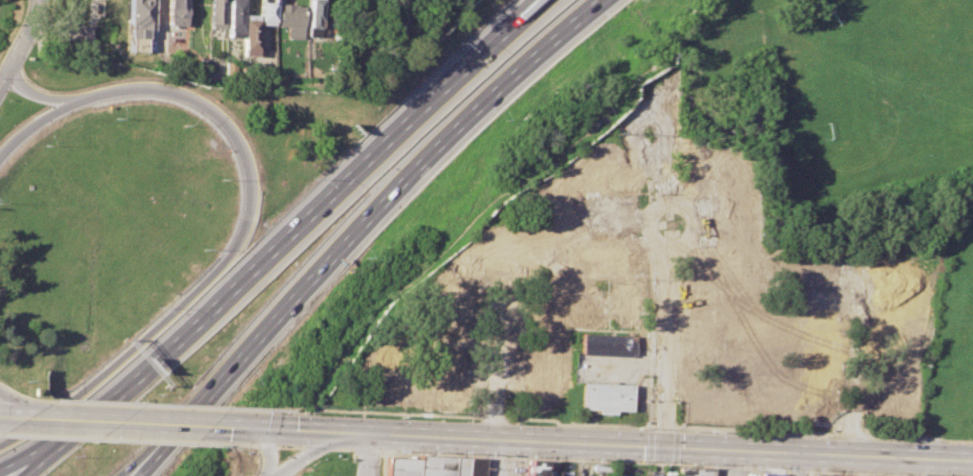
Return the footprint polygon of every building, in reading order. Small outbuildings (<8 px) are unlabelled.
[(127,38),(145,38),(145,30),(152,30),(152,0),(128,0),(127,38)] [(167,24),(168,0),(186,0),(185,25),(167,24)] [(209,27),(224,28),(225,0),(210,0),(209,27)] [(226,37),(228,0),(242,0),(241,38),(226,37)] [(259,20),(274,21),(275,0),(260,0),(259,20)] [(309,36),(335,37),(335,21),(321,21),(322,0),(310,0),(309,36)] [(279,3),(278,25),(303,26),(304,6),(297,6),(298,4),(279,3)] [(242,18),(241,55),(256,55),(257,19),(242,18)] [(60,23),(60,41),(101,43),(101,25),(60,23)] [(579,355),(634,357),(634,335),(580,334),(579,355)] [(397,402),(399,348),(376,347),(374,401),(397,402)] [(631,384),(581,383),(580,409),(596,410),(596,414),(614,414),(614,411),(630,411),(631,384)] [(420,459),(419,475),(455,475),(456,456),(420,455),(420,459)] [(455,475),(485,475),(486,458),(456,456),(455,475)] [(420,459),(419,475),(388,475),(389,458),(420,459)] [(560,470),(560,475),(528,475),(528,459),(546,460),(546,470),(560,470)] [(713,468),(713,475),(680,475),(680,467),(713,468)]
